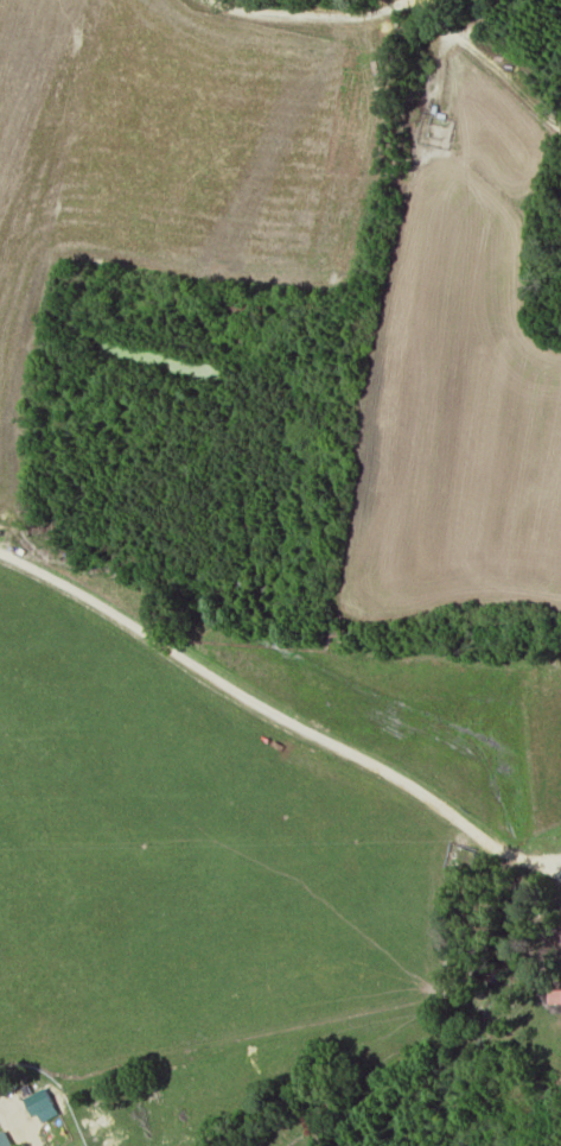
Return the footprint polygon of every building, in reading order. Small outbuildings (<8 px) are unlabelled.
[(38,1122),(59,1113),(46,1085),(25,1095),(38,1122)] [(5,1129),(0,1131),(0,1145),(13,1145),(5,1129)]
